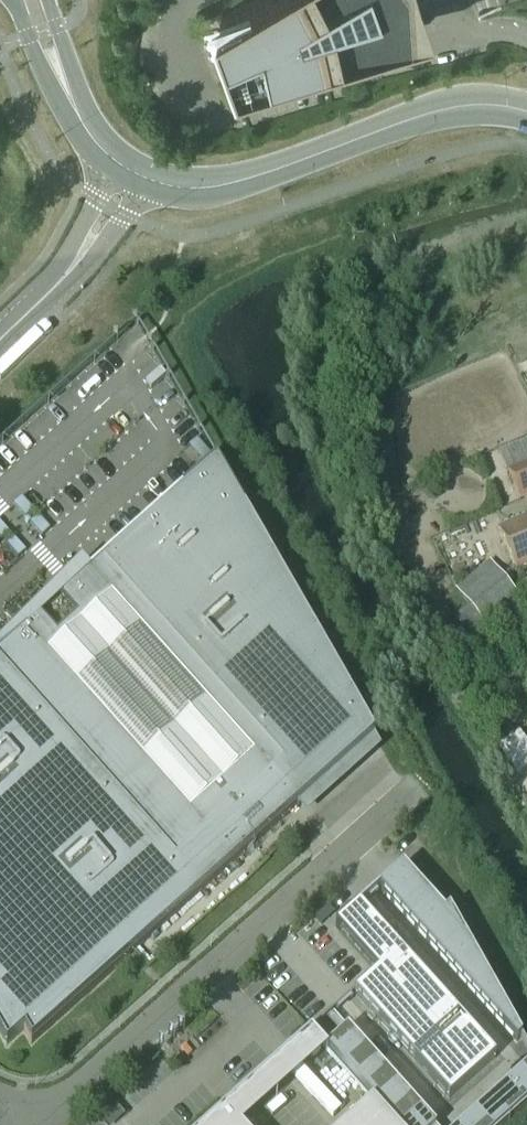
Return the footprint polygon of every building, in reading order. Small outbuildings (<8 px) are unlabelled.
[(221,14),(244,76),(300,64),(428,34),(416,0),(248,0),(221,14)] [(498,451),(520,501),(526,498),(526,438),(498,451)] [(7,1047),(23,1032),(31,1045),(375,737),(216,460),(216,461),(0,654),(0,1035),(7,1047)] [(499,530),(516,571),(526,566),(526,519),(499,530)] [(496,570),(462,598),(480,621),(514,593),(496,570)] [(403,867),(378,889),(516,1043),(523,1037),(449,908),(444,913),(403,867)] [(377,974),(354,995),(449,1100),(494,1060),(357,908),(335,927),(377,974)] [(393,1124),(429,1124),(345,1031),(345,1032),(330,1015),(323,1021),(338,1038),(325,1050),(393,1124)] [(314,1031),(325,1043),(333,1036),(322,1024),(314,1031)] [(225,1111),(311,1034),(310,1033),(208,1124),(238,1124),(225,1111)] [(526,1105),(526,1069),(465,1124),(505,1124),(526,1105)]
